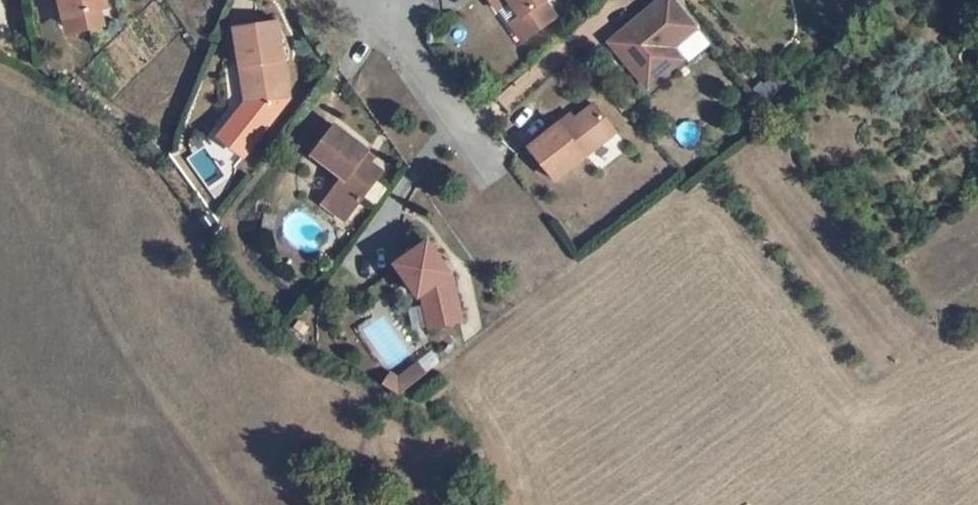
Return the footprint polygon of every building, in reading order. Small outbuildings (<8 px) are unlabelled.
[(102,0),(57,0),(65,30),(71,28),(100,20),(107,18),(102,0)] [(492,14),(506,4),(518,21),(512,25),(524,45),(554,24),(542,9),(548,5),(545,0),(483,0),(492,14)] [(656,70),(694,38),(667,6),(610,54),(646,99),(667,82),(656,70)] [(100,20),(71,28),(75,43),(104,35),(100,20)] [(288,98),(275,24),(235,30),(248,102),(221,136),(243,154),(288,98)] [(575,142),(569,135),(538,162),(562,194),(624,142),(603,118),(575,142)] [(346,148),(324,177),(355,200),(336,226),(359,242),(395,193),(382,183),(386,180),(378,174),(380,172),(346,148)] [(465,285),(444,262),(412,277),(431,311),(439,307),(442,342),(470,339),(465,285)]
